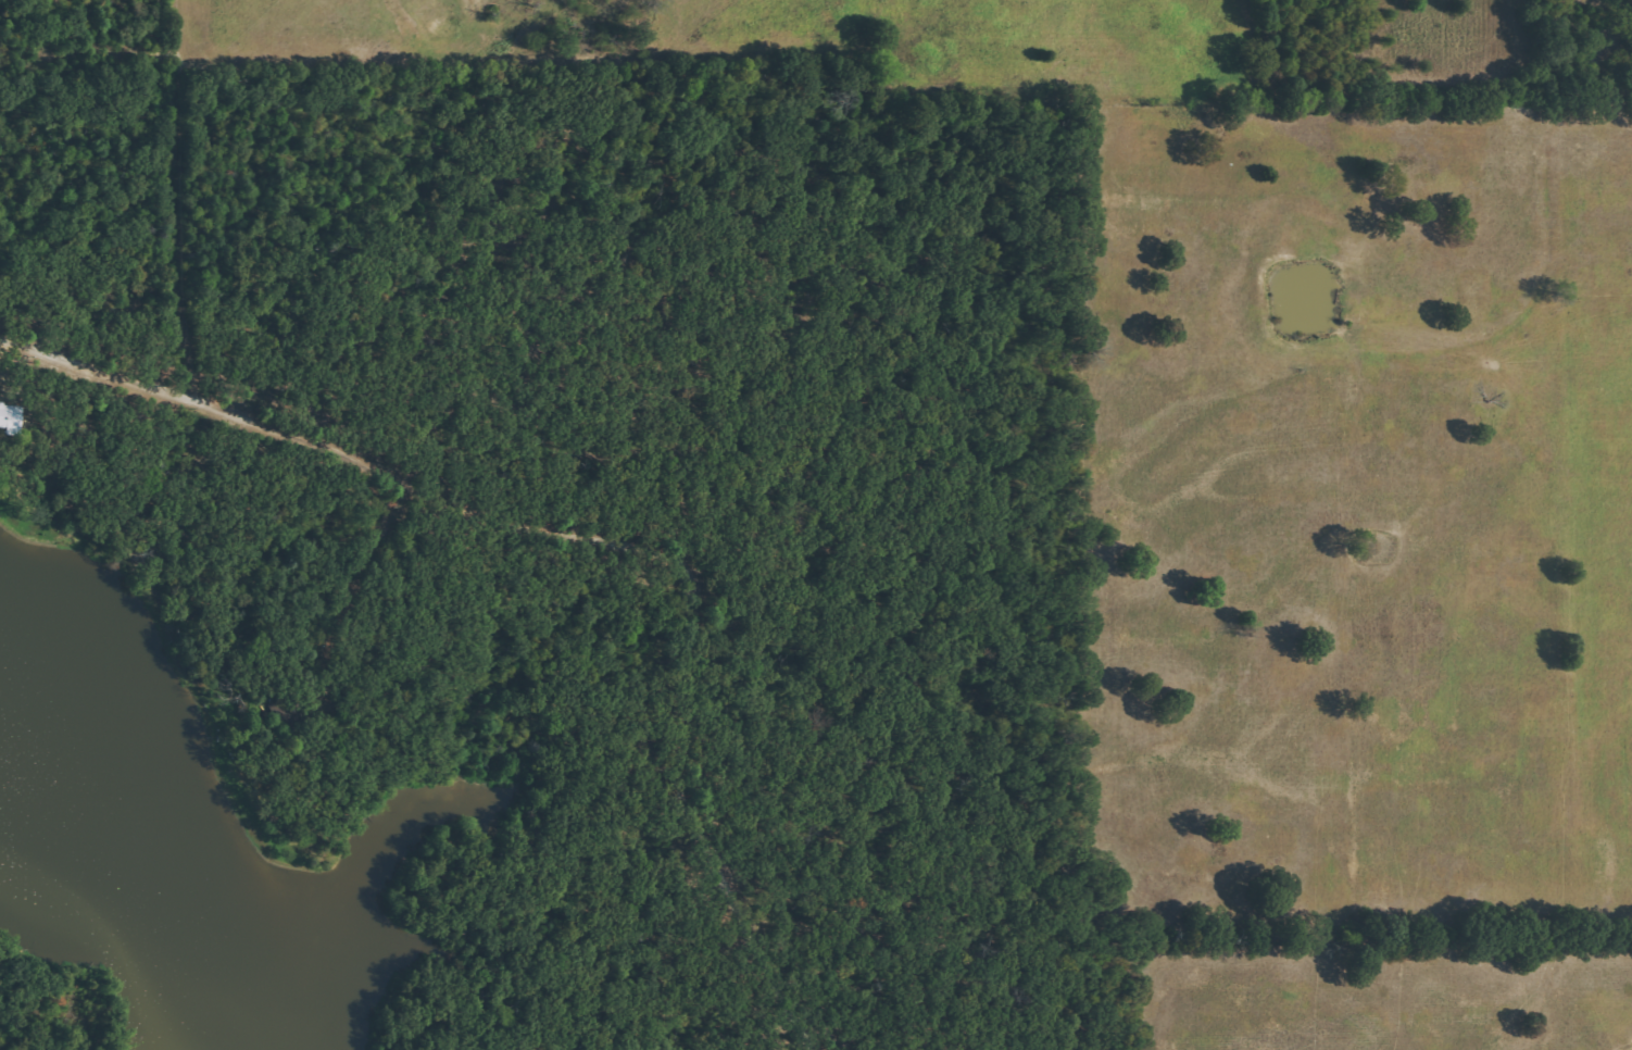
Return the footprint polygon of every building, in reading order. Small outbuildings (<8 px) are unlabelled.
[(7,429),(7,436),(22,437),(24,406),(0,404),(0,428),(7,429)]
